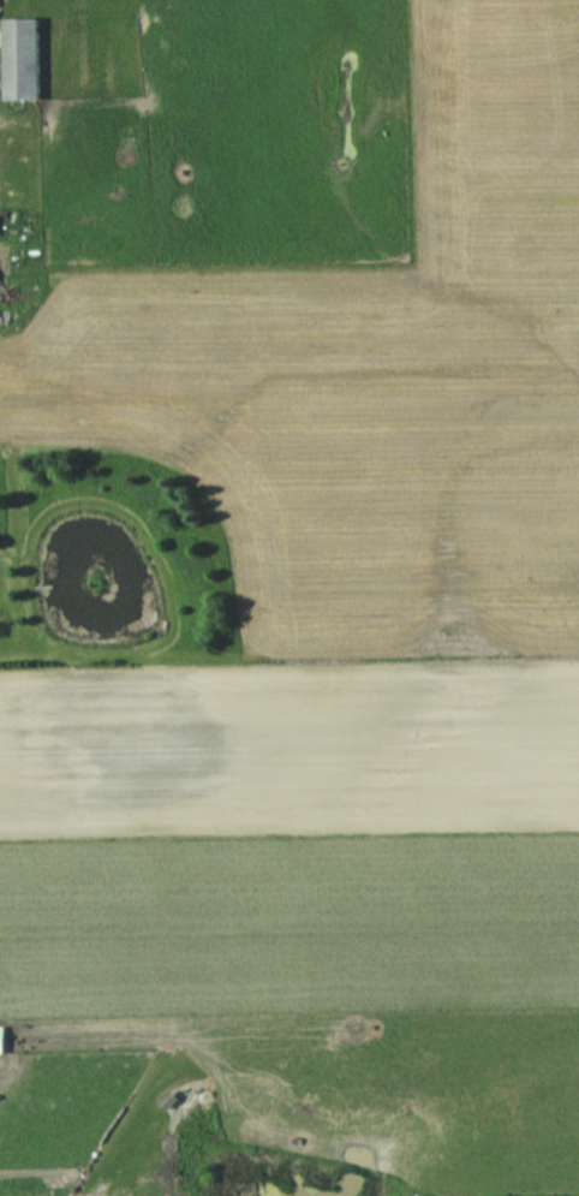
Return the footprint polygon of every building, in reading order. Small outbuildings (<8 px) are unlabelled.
[(4,18),(6,99),(41,98),(40,17),(4,18)]
